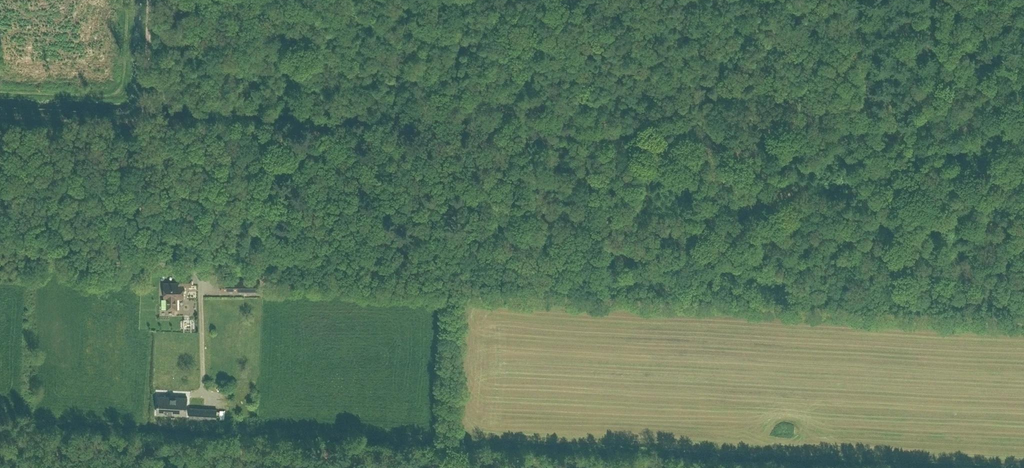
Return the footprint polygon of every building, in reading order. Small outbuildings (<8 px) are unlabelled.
[(165,299),(167,299),(167,309),(178,309),(178,299),(184,299),(184,287),(192,287),(192,276),(180,276),(180,284),(165,284),(165,299)] [(241,281),(241,291),(260,290),(260,280),(241,281)] [(157,413),(186,414),(187,397),(158,396),(157,413)] [(216,420),(217,409),(190,407),(189,418),(216,420)]
